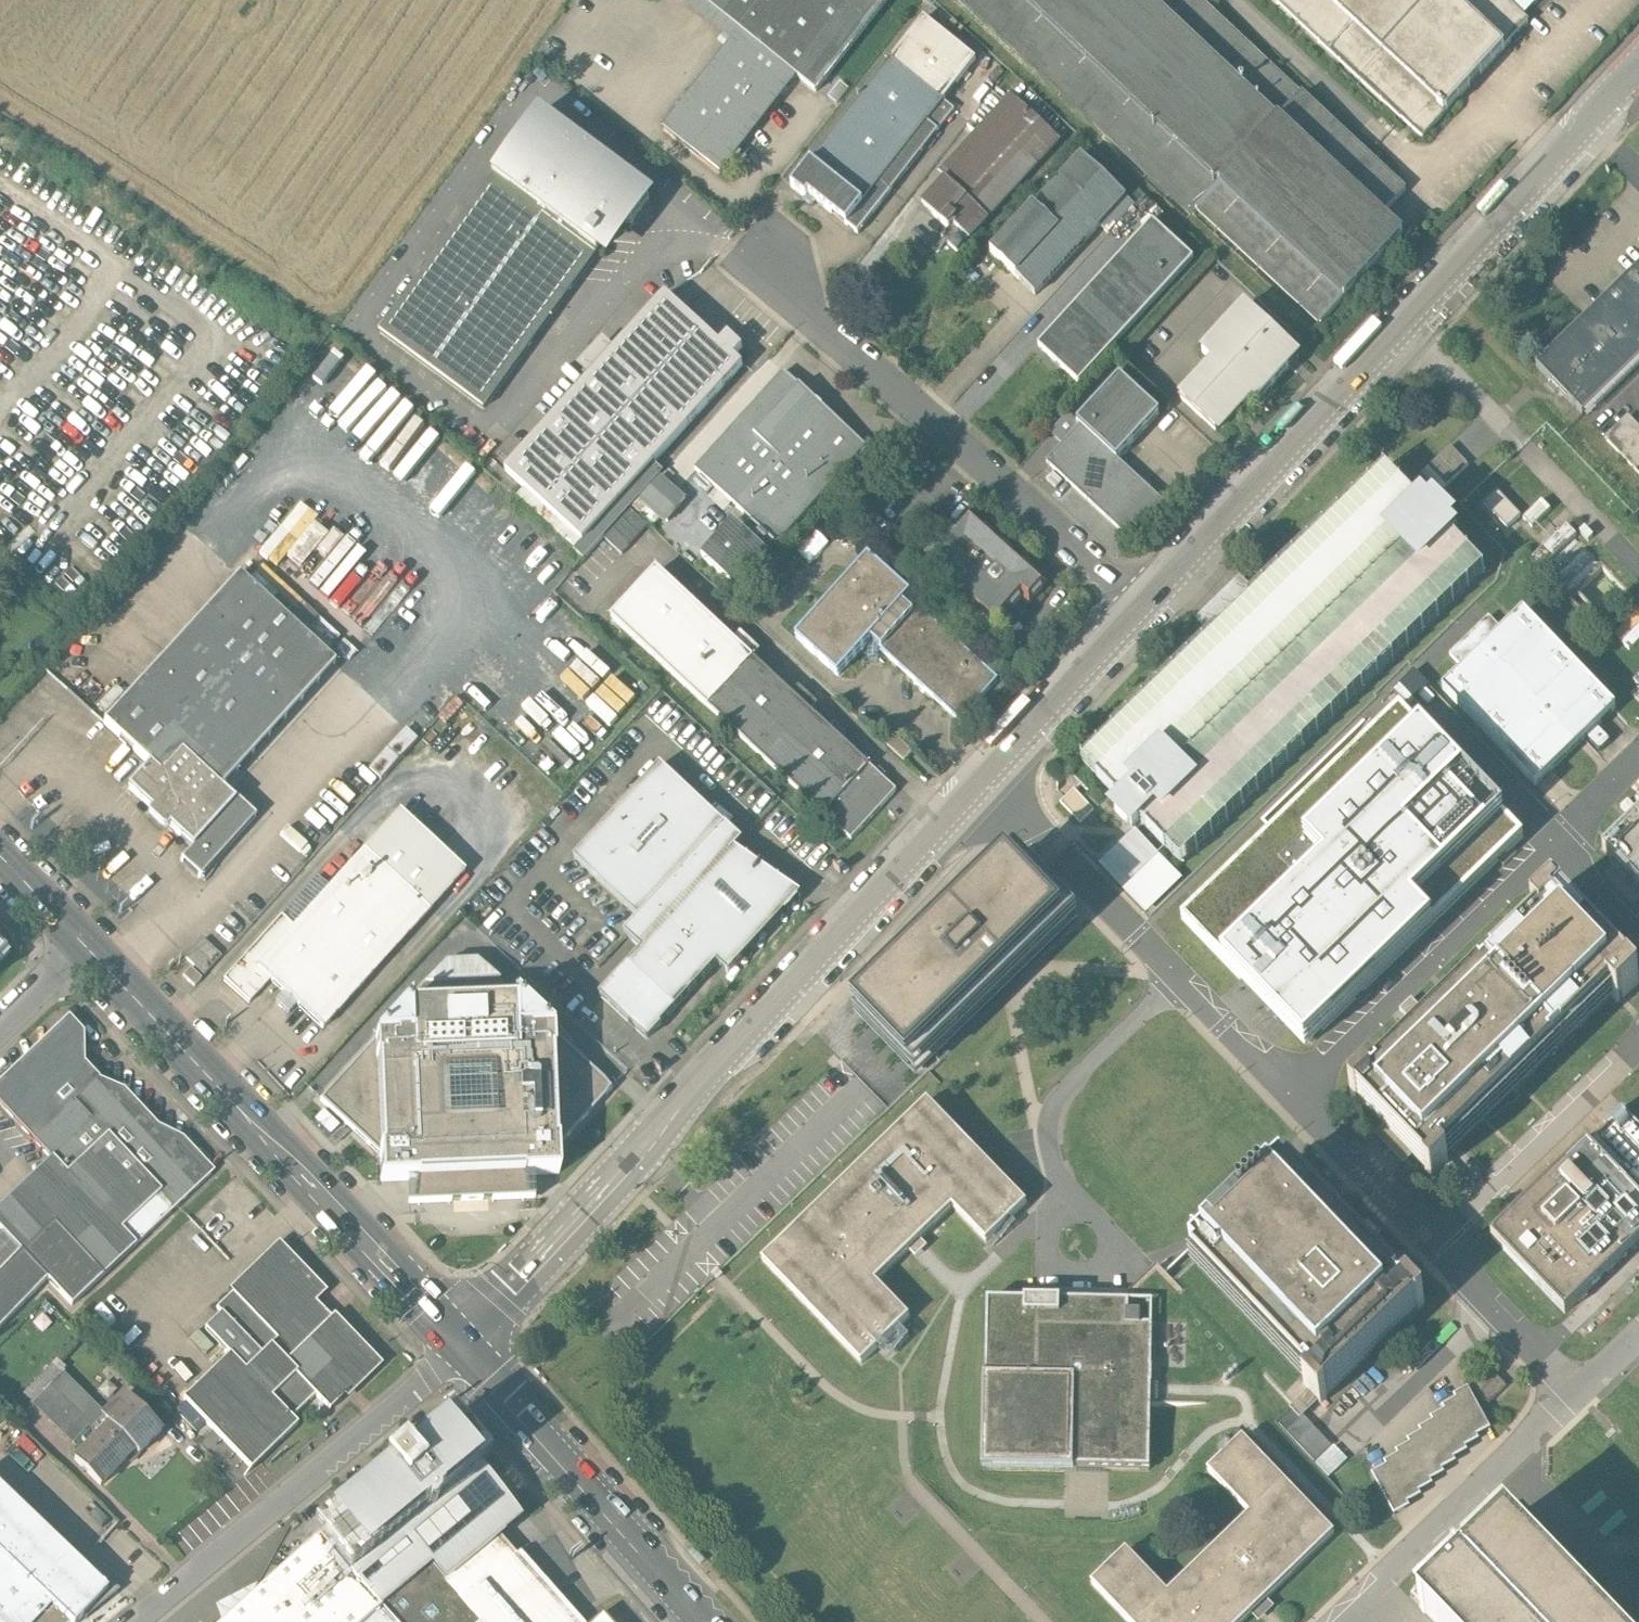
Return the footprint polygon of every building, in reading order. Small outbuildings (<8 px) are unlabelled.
[(664,128),(720,173),(797,76),(816,91),(888,0),(702,0),(742,31),(664,128)] [(1190,214),(1196,208),(1321,324),(1403,236),(1382,216),(1407,190),(1200,0),(958,0),(1190,214)] [(1423,138),(1529,25),(1522,19),(1507,5),(1502,0),(1274,0),(1423,138)] [(1507,5),(1522,19),(1535,5),(1536,6),(1541,0),(1511,0),(1507,5)] [(860,100),(792,185),(804,195),(803,197),(803,200),(810,205),(813,204),(816,200),(858,231),(954,109),(944,100),(976,59),(924,18),(861,98),(860,97),(858,98),(860,100)] [(945,179),(923,203),(949,228),(954,223),(970,238),(1059,140),(1019,104),(947,181),(945,179)] [(541,111),(380,332),(484,407),(598,252),(609,259),(656,195),(575,137),(580,130),(561,116),(557,123),(541,111)] [(1081,155),(991,253),(1035,294),(1099,225),(1109,234),(1135,205),(1081,155)] [(1153,222),(1038,346),(1079,383),(1194,259),(1153,222)] [(1537,366),(1584,414),(1638,361),(1638,268),(1537,366)] [(663,471),(654,463),(743,365),(734,357),(743,348),(728,335),(720,344),(666,295),(506,471),(524,487),(517,495),(575,549),(574,550),(584,559),(604,537),(630,508),(640,497),(662,473),(663,471)] [(1214,362),(1181,398),(1216,430),(1240,404),(1244,408),(1253,398),(1257,402),(1289,366),(1285,363),(1295,352),(1245,306),(1203,352),(1214,362)] [(784,372),(695,469),(717,489),(708,499),(724,513),(733,503),(752,521),(776,542),(777,543),(866,446),(784,372)] [(1078,423),(1117,459),(1159,413),(1120,377),(1078,423)] [(1164,503),(1117,459),(1078,423),(1068,414),(1050,434),(1063,445),(1047,463),(1130,539),(1164,503)] [(1606,438),(1638,473),(1638,425),(1629,415),(1606,438)] [(1469,466),(1451,447),(1421,474),(1439,493),(1469,466)] [(1211,636),(1082,760),(1124,803),(1116,811),(1133,828),(1141,821),(1183,864),(1485,573),(1455,542),(1459,537),(1447,524),(1452,519),(1437,503),(1432,509),(1419,495),(1414,500),(1384,469),(1256,592),(1240,577),(1219,597),(1195,620),(1211,636)] [(662,473),(640,497),(668,524),(691,499),(662,473)] [(1551,510),(1542,500),(1523,519),(1532,528),(1551,510)] [(622,554),(648,525),(630,508),(604,537),(622,554)] [(952,529),(924,560),(995,624),(1023,593),(1030,600),(1044,584),(971,518),(957,533),(952,529)] [(733,521),(702,556),(737,588),(768,553),(767,552),(776,542),(752,521),(744,531),(733,521)] [(1633,587),(1570,523),(1536,556),(1598,620),(1633,587)] [(881,648),(880,649),(961,722),(998,680),(918,607),(913,612),(904,603),(911,595),(869,557),(796,638),(839,676),(867,644),(868,662),(879,662),(879,646),(881,648)] [(612,618),(852,840),(897,790),(657,569),(612,618)] [(239,576),(104,724),(149,766),(129,789),(156,813),(154,815),(154,818),(161,825),(164,825),(166,823),(193,847),(181,860),(200,877),(256,817),(237,799),(235,801),(221,789),(335,664),(239,576)] [(1638,638),(1638,609),(1617,631),(1631,646),(1638,638)] [(1464,670),(1443,690),(1536,786),(1586,738),(1600,752),(1611,741),(1597,727),(1616,709),(1523,613),(1503,633),(1464,670)] [(1451,655),(1464,670),(1503,633),(1489,619),(1451,655)] [(1449,759),(1400,709),(1182,919),(1305,1046),(1524,837),(1486,798),(1492,792),(1455,753),(1449,759)] [(905,763),(914,753),(895,735),(886,745),(905,763)] [(743,841),(661,766),(575,859),(639,918),(625,934),(642,950),(600,996),(647,1039),(717,963),(728,973),(785,889),(731,853),(743,841)] [(1083,783),(1072,772),(1055,788),(1065,799),(1061,802),(1081,824),(1095,810),(1076,790),(1083,783)] [(466,872),(400,812),(330,889),(317,877),(224,979),(249,1003),(270,980),(284,992),(276,1001),(289,1013),(297,1004),(323,1028),(466,872)] [(1604,851),(1638,888),(1638,814),(1604,848),(1604,851)] [(1178,878),(1135,835),(1104,865),(1146,909),(1178,878)] [(1017,855),(855,1011),(916,1074),(1078,919),(1017,855)] [(1351,1091),(1351,1092),(1356,1098),(1358,1098),(1426,1168),(1426,1170),(1432,1176),(1433,1176),(1449,1162),(1449,1159),(1444,1155),(1553,1051),(1550,1048),(1562,1037),(1564,1040),(1610,995),(1617,1002),(1619,1002),(1638,983),(1638,980),(1612,953),(1622,944),(1591,911),(1581,920),(1554,892),(1553,893),(1532,912),(1532,914),(1539,920),(1492,965),(1494,967),(1483,979),(1481,976),(1373,1080),(1368,1076),(1367,1076),(1351,1091)] [(223,956),(203,938),(186,957),(205,975),(223,956)] [(477,962),(445,964),(321,1100),(380,1155),(381,1181),(417,1180),(414,1204),(408,1204),(409,1206),(534,1201),(534,1198),(529,1199),(524,1175),(560,1174),(558,1147),(614,1087),(477,962)] [(202,978),(190,968),(183,976),(195,986),(202,978)] [(80,1033),(69,1022),(0,1087),(0,1103),(51,1158),(0,1206),(0,1227),(3,1231),(0,1233),(0,1328),(48,1278),(73,1304),(211,1173),(182,1141),(156,1128),(123,1093),(99,1083),(81,1064),(80,1033)] [(928,1101),(763,1260),(862,1363),(910,1317),(876,1282),(953,1208),(987,1243),(1027,1204),(928,1101)] [(1491,1235),(1491,1236),(1564,1312),(1566,1312),(1638,1241),(1638,1197),(1638,1125),(1622,1107),(1604,1124),(1607,1126),(1588,1144),(1586,1144),(1491,1235)] [(1192,1266),(1312,1388),(1323,1399),(1324,1399),(1330,1393),(1330,1391),(1419,1305),(1422,1305),(1428,1299),(1428,1298),(1412,1282),(1411,1282),(1406,1286),(1293,1168),(1291,1171),(1285,1165),(1196,1252),(1201,1257),(1192,1266)] [(184,1399),(252,1469),(299,1424),(292,1418),(316,1395),(330,1410),(377,1364),(317,1302),(324,1295),(279,1248),(217,1308),(221,1313),(205,1329),(230,1354),(184,1399)] [(1153,1304),(988,1301),(985,1467),(1150,1470),(1153,1304)] [(56,1360),(26,1393),(34,1402),(34,1403),(73,1442),(87,1427),(91,1430),(102,1418),(100,1416),(103,1412),(62,1372),(66,1368),(56,1360)] [(1507,1386),(1489,1368),(1471,1385),(1489,1403),(1507,1386)] [(1386,1466),(1372,1474),(1394,1515),(1410,1507),(1408,1503),(1422,1495),(1420,1491),(1433,1484),(1431,1481),(1445,1473),(1443,1470),(1456,1462),(1454,1458),(1468,1451),(1466,1447),(1480,1440),(1478,1436),(1491,1429),(1468,1387),(1454,1395),(1456,1399),(1442,1407),(1444,1410),(1430,1418),(1432,1421),(1419,1429),(1421,1432),(1407,1440),(1409,1444),(1396,1451),(1398,1455),(1384,1462),(1386,1466)] [(1333,1442),(1332,1444),(1305,1416),(1323,1399),(1312,1388),(1290,1409),(1292,1410),(1279,1422),(1328,1475),(1347,1457),(1333,1442)] [(122,1393),(103,1412),(100,1416),(102,1418),(91,1430),(81,1440),(87,1447),(75,1459),(101,1485),(127,1458),(132,1462),(162,1430),(122,1393)] [(520,1554),(517,1557),(499,1538),(520,1520),(480,1470),(488,1463),(451,1418),(406,1455),(411,1462),(408,1464),(400,1456),(383,1471),(390,1479),(386,1482),(381,1475),(312,1533),(317,1539),(225,1621),(581,1621),(520,1554)] [(1093,1584),(1129,1621),(1243,1621),(1335,1534),(1244,1439),(1209,1472),(1251,1516),(1169,1594),(1127,1551),(1093,1584)] [(69,1621),(78,1621),(84,1616),(86,1619),(120,1591),(96,1567),(89,1573),(0,1489),(0,1557),(69,1621)] [(1498,1516),(1494,1519),(1493,1518),(1490,1521),(1491,1522),(1461,1551),(1460,1550),(1456,1553),(1457,1554),(1452,1560),(1451,1559),(1448,1562),(1449,1562),(1418,1592),(1417,1591),(1414,1594),(1415,1595),(1411,1598),(1434,1621),(1600,1621),(1498,1516)] [(0,1557),(0,1621),(69,1621),(0,1557)]
